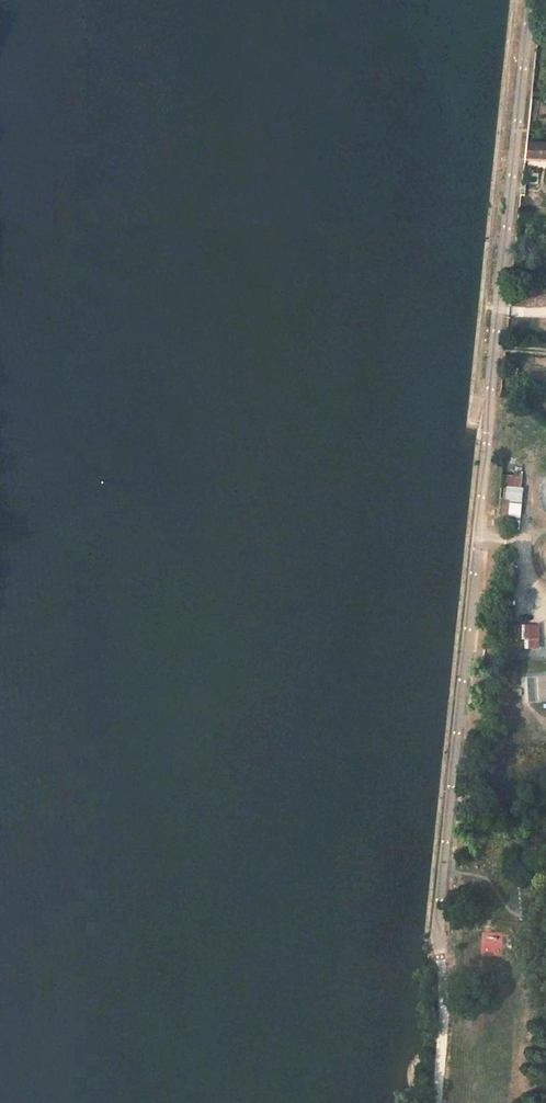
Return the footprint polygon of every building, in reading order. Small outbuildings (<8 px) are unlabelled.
[(524,144),(523,157),(545,159),(545,145),(524,144)] [(517,522),(522,477),(504,474),(501,499),(507,500),(505,520),(517,522)] [(507,518),(507,528),(517,528),(517,518),(507,518)] [(538,625),(517,625),(517,639),(524,639),(524,648),(538,648),(538,625)] [(523,701),(545,700),(545,675),(522,676),(523,701)]
